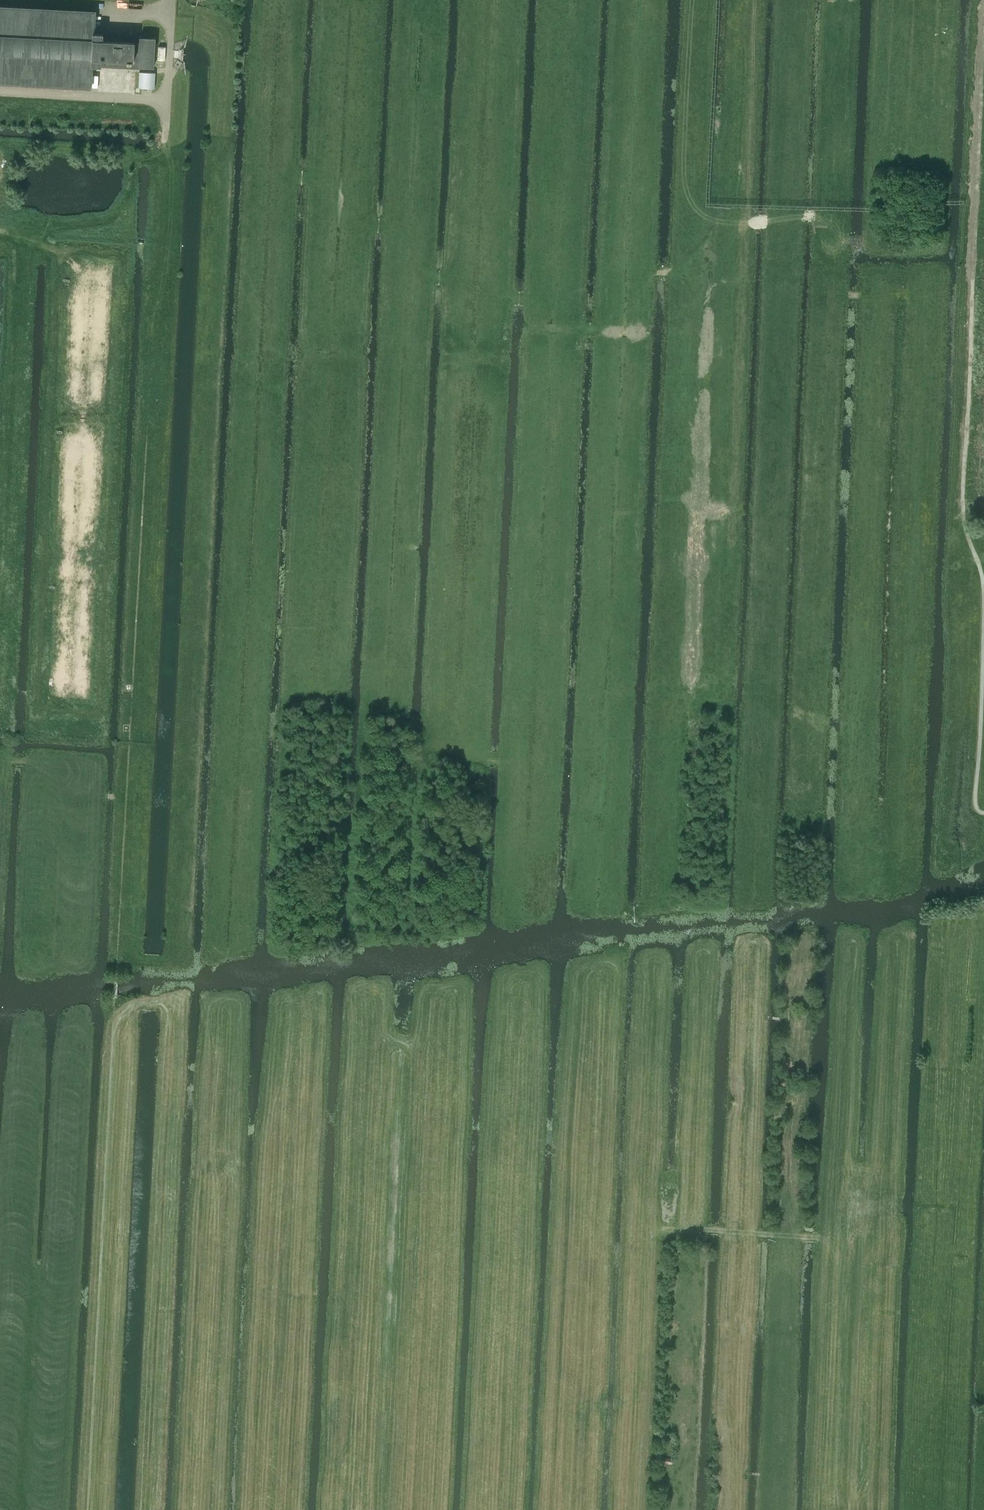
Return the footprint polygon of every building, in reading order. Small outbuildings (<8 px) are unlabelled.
[(91,87),(92,66),(139,68),(139,67),(154,67),(155,38),(141,38),(141,36),(94,33),(95,11),(0,6),(0,82),(91,87)] [(139,72),(138,87),(154,88),(155,72),(139,72)]
